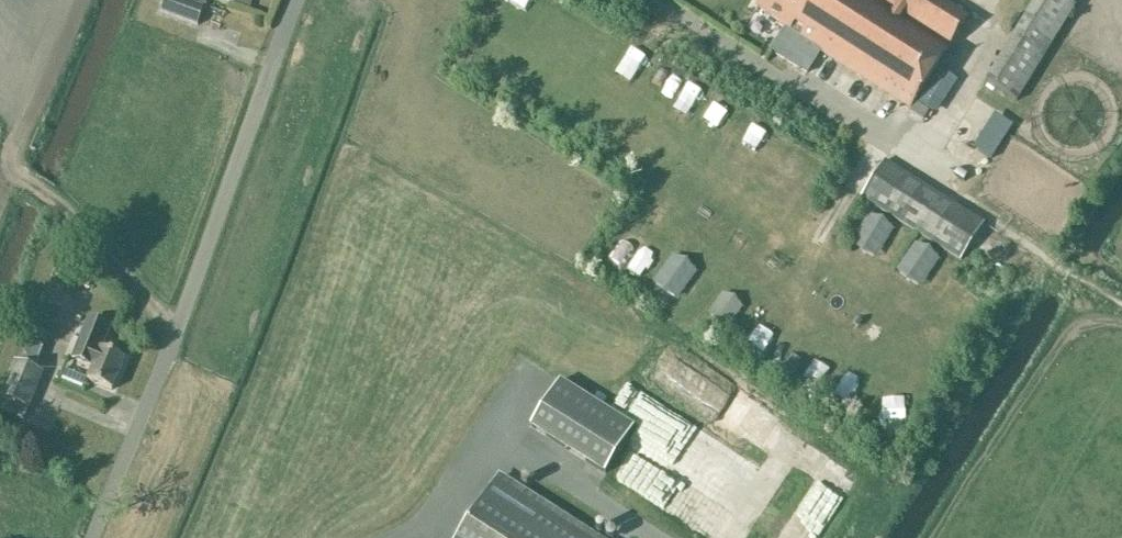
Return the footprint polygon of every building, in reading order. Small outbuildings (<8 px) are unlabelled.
[(186,0),(166,0),(162,11),(199,24),(205,7),(186,0)] [(940,0),(763,0),(758,7),(781,22),(779,26),(786,30),(771,53),(809,77),(824,53),(912,110),(970,19),(940,0)] [(1076,6),(1066,0),(1038,0),(989,82),(1020,100),(1076,6)] [(644,80),(659,58),(638,44),(623,66),(644,80)] [(679,91),(698,96),(702,83),(683,78),(679,91)] [(668,100),(680,108),(688,96),(676,88),(668,100)] [(754,136),(747,146),(767,159),(774,148),(754,136)] [(949,171),(975,184),(987,161),(961,148),(949,171)] [(633,163),(655,172),(659,161),(637,152),(633,163)] [(963,261),(986,225),(885,162),(862,197),(963,261)] [(101,348),(109,329),(90,321),(74,359),(93,368),(87,381),(111,391),(125,359),(101,348)] [(45,374),(35,369),(43,350),(25,342),(17,362),(2,398),(29,409),(45,374)] [(675,380),(672,391),(699,400),(708,371),(670,359),(665,376),(675,380)] [(558,378),(528,425),(603,473),(633,425),(558,378)] [(672,515),(692,483),(631,445),(611,477),(672,515)] [(498,473),(457,537),(601,537),(498,473)]
